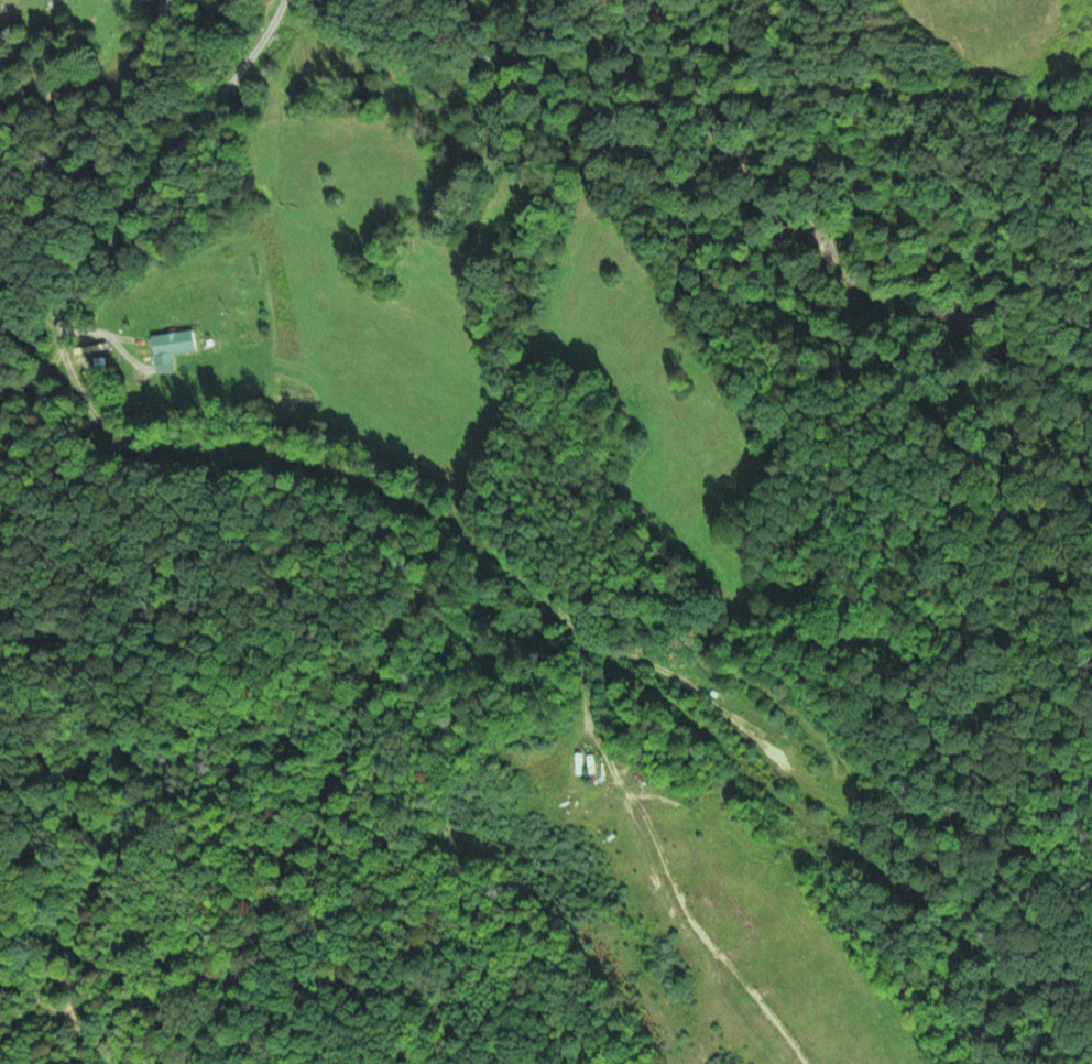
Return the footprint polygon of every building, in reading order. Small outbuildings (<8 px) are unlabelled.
[(155,357),(197,353),(195,332),(153,336),(155,357)]
